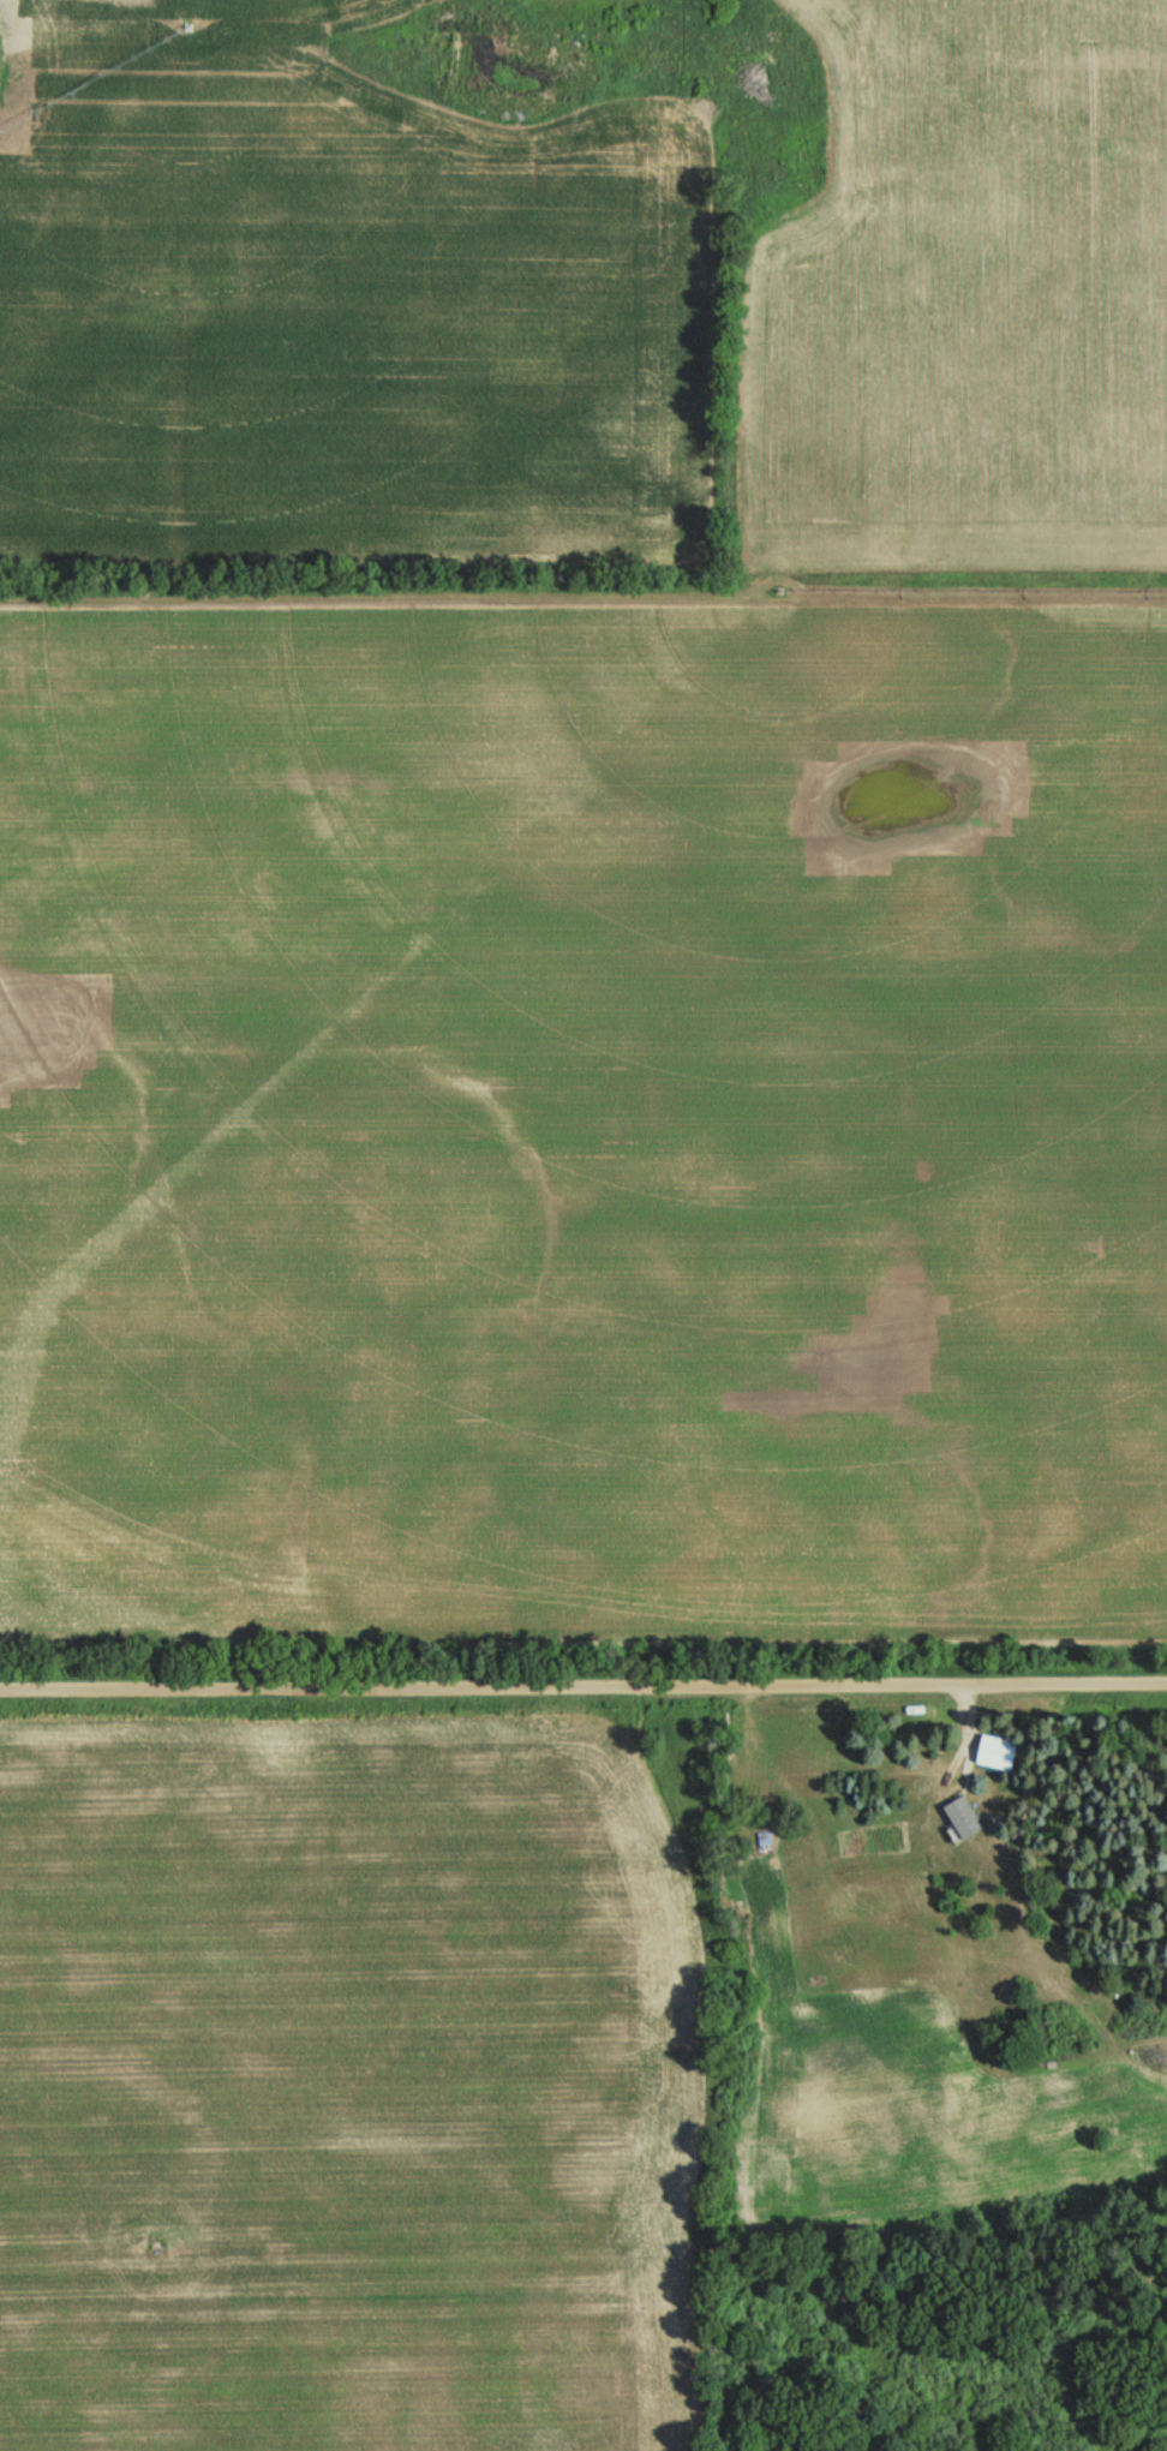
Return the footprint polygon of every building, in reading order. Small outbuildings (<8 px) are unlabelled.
[(976,1764),(1011,1770),(1016,1742),(981,1736),(976,1764)] [(960,1842),(982,1829),(962,1795),(939,1809),(960,1842)] [(771,1849),(770,1833),(754,1834),(754,1849),(771,1849)]
